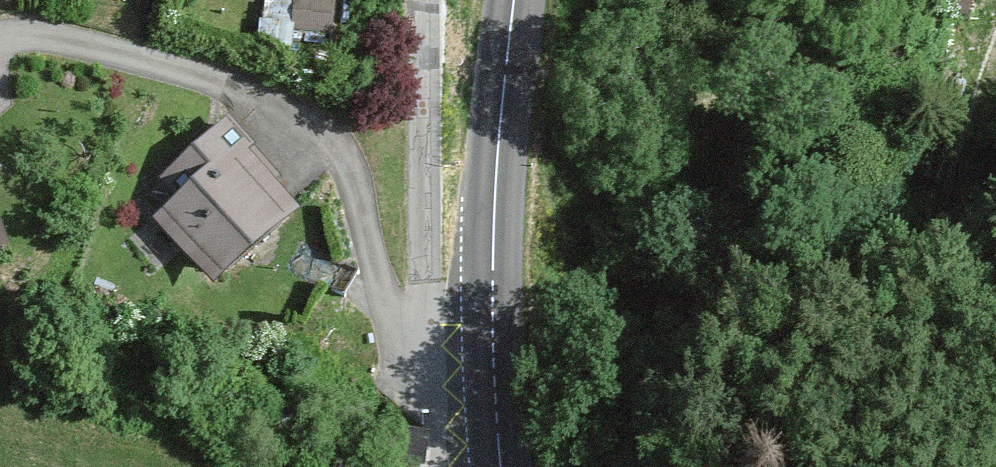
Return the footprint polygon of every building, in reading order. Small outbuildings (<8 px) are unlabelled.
[(299,205),(217,111),(151,168),(166,185),(140,208),(207,285),(299,205)] [(8,254),(0,229),(0,257),(8,254)]
